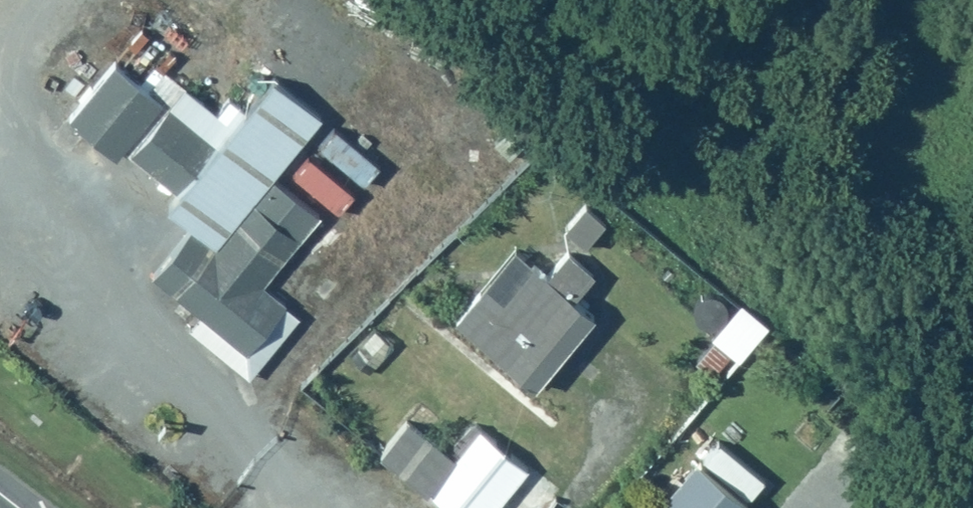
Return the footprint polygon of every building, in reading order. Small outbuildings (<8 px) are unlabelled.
[(88,112),(139,49),(89,8),(37,71),(88,112)] [(287,68),(240,29),(139,153),(186,191),(287,68)] [(88,112),(139,153),(190,90),(139,49),(88,112)] [(186,210),(159,188),(120,236),(216,313),(255,266),(227,243),(288,169),(246,135),(186,210)] [(487,281),(456,317),(577,419),(602,390),(561,354),(595,315),(573,297),(596,270),(571,248),(548,274),(533,261),(504,296),(487,281)] [(767,322),(739,301),(695,359),(715,374),(732,352),(740,358),(767,322)] [(329,355),(302,385),(334,412),(393,344),(372,326),(339,364),(329,355)] [(383,454),(450,507),(550,507),(561,494),(472,419),(448,450),(411,420),(383,454)] [(658,507),(753,507),(700,461),(658,507)]
